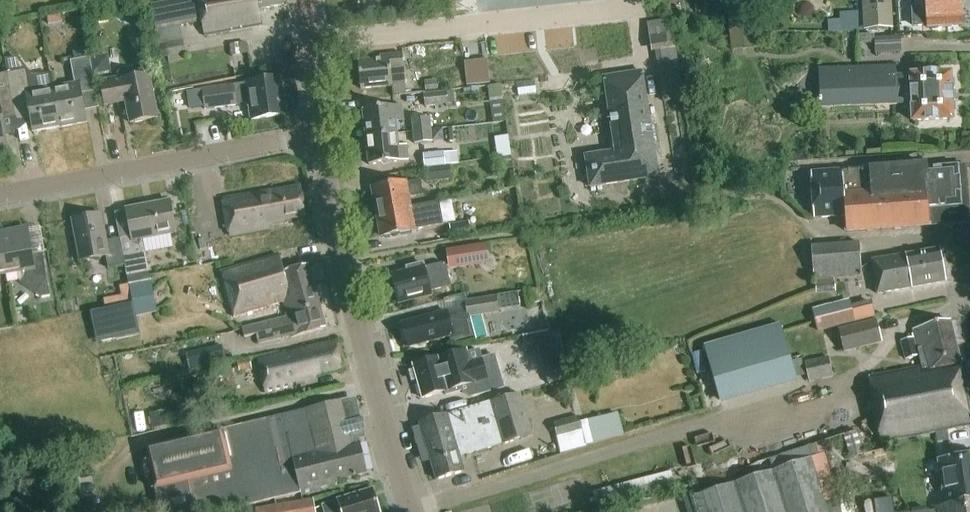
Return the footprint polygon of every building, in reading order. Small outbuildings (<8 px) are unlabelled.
[(161,57),(168,56),(169,63),(183,61),(182,54),(185,54),(180,26),(202,23),(205,36),(259,26),(256,11),(281,6),(280,0),(151,0),(161,57)] [(892,6),(891,0),(862,0),(863,31),(893,30),(892,6)] [(961,0),(911,0),(913,27),(926,26),(927,29),(929,29),(932,31),(938,31),(940,28),(962,27),(961,0)] [(48,16),(50,25),(61,23),(59,14),(48,16)] [(754,15),(727,18),(731,50),(758,47),(754,15)] [(655,53),(662,103),(683,100),(675,49),(674,50),(669,20),(647,24),(651,53),(655,53)] [(899,51),(899,36),(878,35),(877,51),(899,51)] [(232,57),(248,54),(246,42),(230,45),(232,57)] [(95,92),(89,58),(87,49),(72,51),(74,61),(69,62),(74,85),(52,89),(59,128),(85,123),(80,95),(95,92)] [(405,86),(403,70),(402,55),(379,57),(380,60),(358,62),(361,90),(405,86)] [(4,60),(6,74),(14,117),(29,114),(32,133),(59,128),(52,89),(49,74),(34,77),(17,57),(4,60)] [(464,64),(467,88),(489,85),(487,61),(464,64)] [(952,113),(954,111),(954,105),(952,103),(951,89),(953,87),(953,81),(951,79),(950,73),(910,75),(910,76),(896,76),(896,67),(819,70),(821,109),(898,105),(898,103),(911,102),(912,122),(952,120),(952,113)] [(590,188),(658,178),(642,73),(604,79),(615,153),(586,158),(590,188)] [(7,147),(2,119),(14,117),(6,74),(0,75),(0,148),(7,147)] [(129,124),(156,119),(148,76),(121,81),(121,78),(99,82),(104,106),(125,103),(129,124)] [(235,100),(248,98),(251,121),(286,115),(281,79),(202,90),(205,111),(236,107),(235,100)] [(425,91),(437,90),(436,81),(424,82),(425,91)] [(454,91),(446,92),(448,104),(455,103),(454,91)] [(448,105),(448,104),(446,92),(423,94),(424,107),(448,105)] [(362,110),(366,137),(396,134),(395,122),(403,121),(401,106),(362,110)] [(412,132),(430,131),(429,118),(411,120),(412,132)] [(430,131),(412,132),(414,144),(431,143),(430,131)] [(396,134),(366,137),(369,166),(408,162),(406,147),(398,148),(396,134)] [(423,155),(425,169),(445,166),(459,164),(458,151),(423,155)] [(511,157),(499,159),(501,171),(512,170),(511,157)] [(445,166),(425,169),(426,183),(450,181),(450,180),(453,179),(452,168),(449,168),(449,166),(445,167),(445,166)] [(847,233),(962,224),(958,167),(926,169),(926,166),(811,174),(814,219),(846,217),(847,233)] [(372,189),(377,214),(440,204),(440,202),(410,207),(409,199),(423,196),(421,181),(405,184),(405,183),(372,189)] [(262,193),(258,194),(222,200),(228,237),(270,229),(269,223),(305,217),(299,188),(262,195),(262,193)] [(119,239),(124,266),(127,277),(132,307),(154,303),(148,273),(149,273),(143,239),(175,233),(169,202),(126,211),(131,236),(119,238),(119,239)] [(440,204),(377,214),(381,237),(414,231),(429,228),(429,226),(443,223),(440,204)] [(107,269),(124,266),(119,239),(106,242),(101,215),(72,221),(79,262),(105,257),(107,269)] [(24,277),(20,283),(26,288),(35,295),(42,285),(48,284),(42,254),(32,256),(27,229),(0,235),(0,247),(5,275),(23,271),(24,277)] [(487,243),(446,249),(449,270),(490,264),(487,243)] [(814,279),(861,276),(859,244),(811,248),(814,279)] [(945,283),(945,281),(946,279),(945,272),(943,270),(939,250),(872,262),(878,295),(945,283)] [(284,303),(287,315),(318,307),(307,266),(282,273),(277,257),(220,272),(233,318),(284,303)] [(399,303),(430,295),(432,302),(443,299),(441,289),(450,287),(444,264),(424,269),(423,265),(407,269),(408,273),(392,277),(399,303)] [(835,281),(815,283),(816,296),(836,294),(835,281)] [(423,321),(402,327),(408,345),(422,341),(423,345),(450,337),(451,342),(475,336),(476,343),(490,339),(484,316),(499,314),(499,312),(497,298),(467,302),(465,303),(466,313),(448,317),(446,312),(422,318),(423,321)] [(848,303),(813,313),(819,335),(854,325),(848,303)] [(318,307),(287,315),(288,318),(241,330),(243,338),(255,336),(257,345),(292,336),(293,338),(325,329),(318,307)] [(92,317),(97,343),(140,334),(134,309),(92,317)] [(843,353),(882,342),(876,321),(838,331),(843,353)] [(949,322),(913,330),(914,338),(901,341),(905,360),(918,357),(921,368),(867,379),(882,444),(969,426),(969,418),(949,322)] [(784,324),(705,341),(718,401),(797,385),(784,324)] [(548,333),(523,337),(526,354),(551,350),(548,333)] [(304,379),(341,371),(335,344),(302,351),(301,349),(257,359),(265,394),(305,385),(304,379)] [(222,346),(187,354),(191,370),(226,363),(222,346)] [(417,383),(422,399),(467,386),(470,397),(489,392),(504,388),(497,363),(495,356),(482,359),(480,351),(468,354),(467,351),(459,353),(439,358),(439,357),(412,365),(414,370),(411,371),(413,381),(416,380),(417,383)] [(552,380),(563,377),(557,353),(545,356),(552,380)] [(808,382),(833,377),(828,357),(804,362),(808,382)] [(239,373),(252,370),(249,360),(237,363),(239,373)] [(466,456),(503,445),(533,436),(520,394),(419,424),(436,481),(464,472),(459,454),(465,452),(466,456)] [(366,474),(359,444),(360,443),(350,400),(305,410),(304,412),(143,447),(159,511),(224,511),(301,494),(302,496),(336,487),(335,482),(366,474)] [(166,411),(150,414),(153,429),(169,426),(166,411)] [(560,451),(623,435),(619,416),(580,426),(578,417),(552,423),(560,451)] [(856,433),(843,437),(849,454),(861,450),(856,433)] [(861,492),(840,499),(825,454),(694,496),(699,511),(868,511),(861,492)] [(938,461),(938,463),(929,464),(931,481),(940,480),(944,506),(932,508),(932,511),(930,511),(969,511),(969,456),(938,461)] [(372,491),(321,506),(323,511),(378,511),(372,491)] [(314,499),(276,506),(277,511),(316,511),(314,499)]
